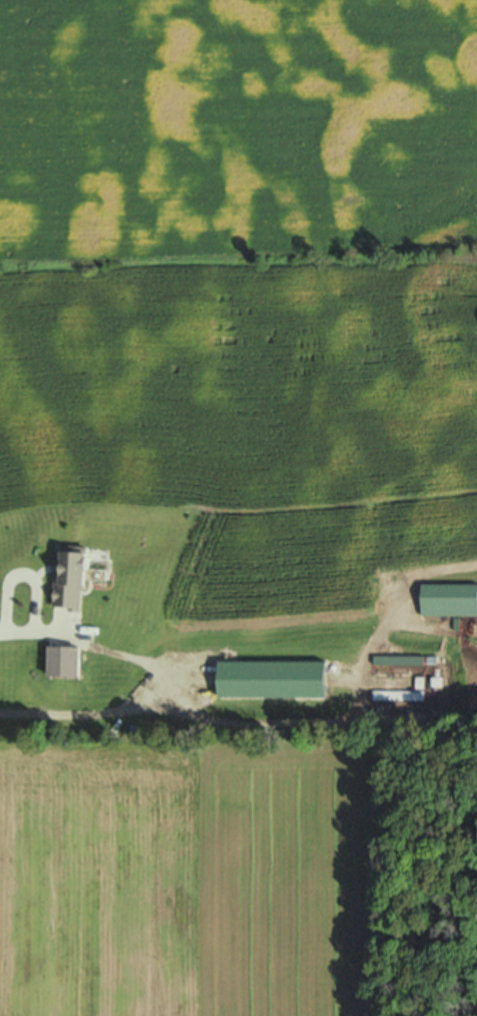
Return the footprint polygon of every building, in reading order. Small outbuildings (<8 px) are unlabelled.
[(103,561),(104,546),(56,543),(52,608),(86,610),(89,560),(103,561)]
